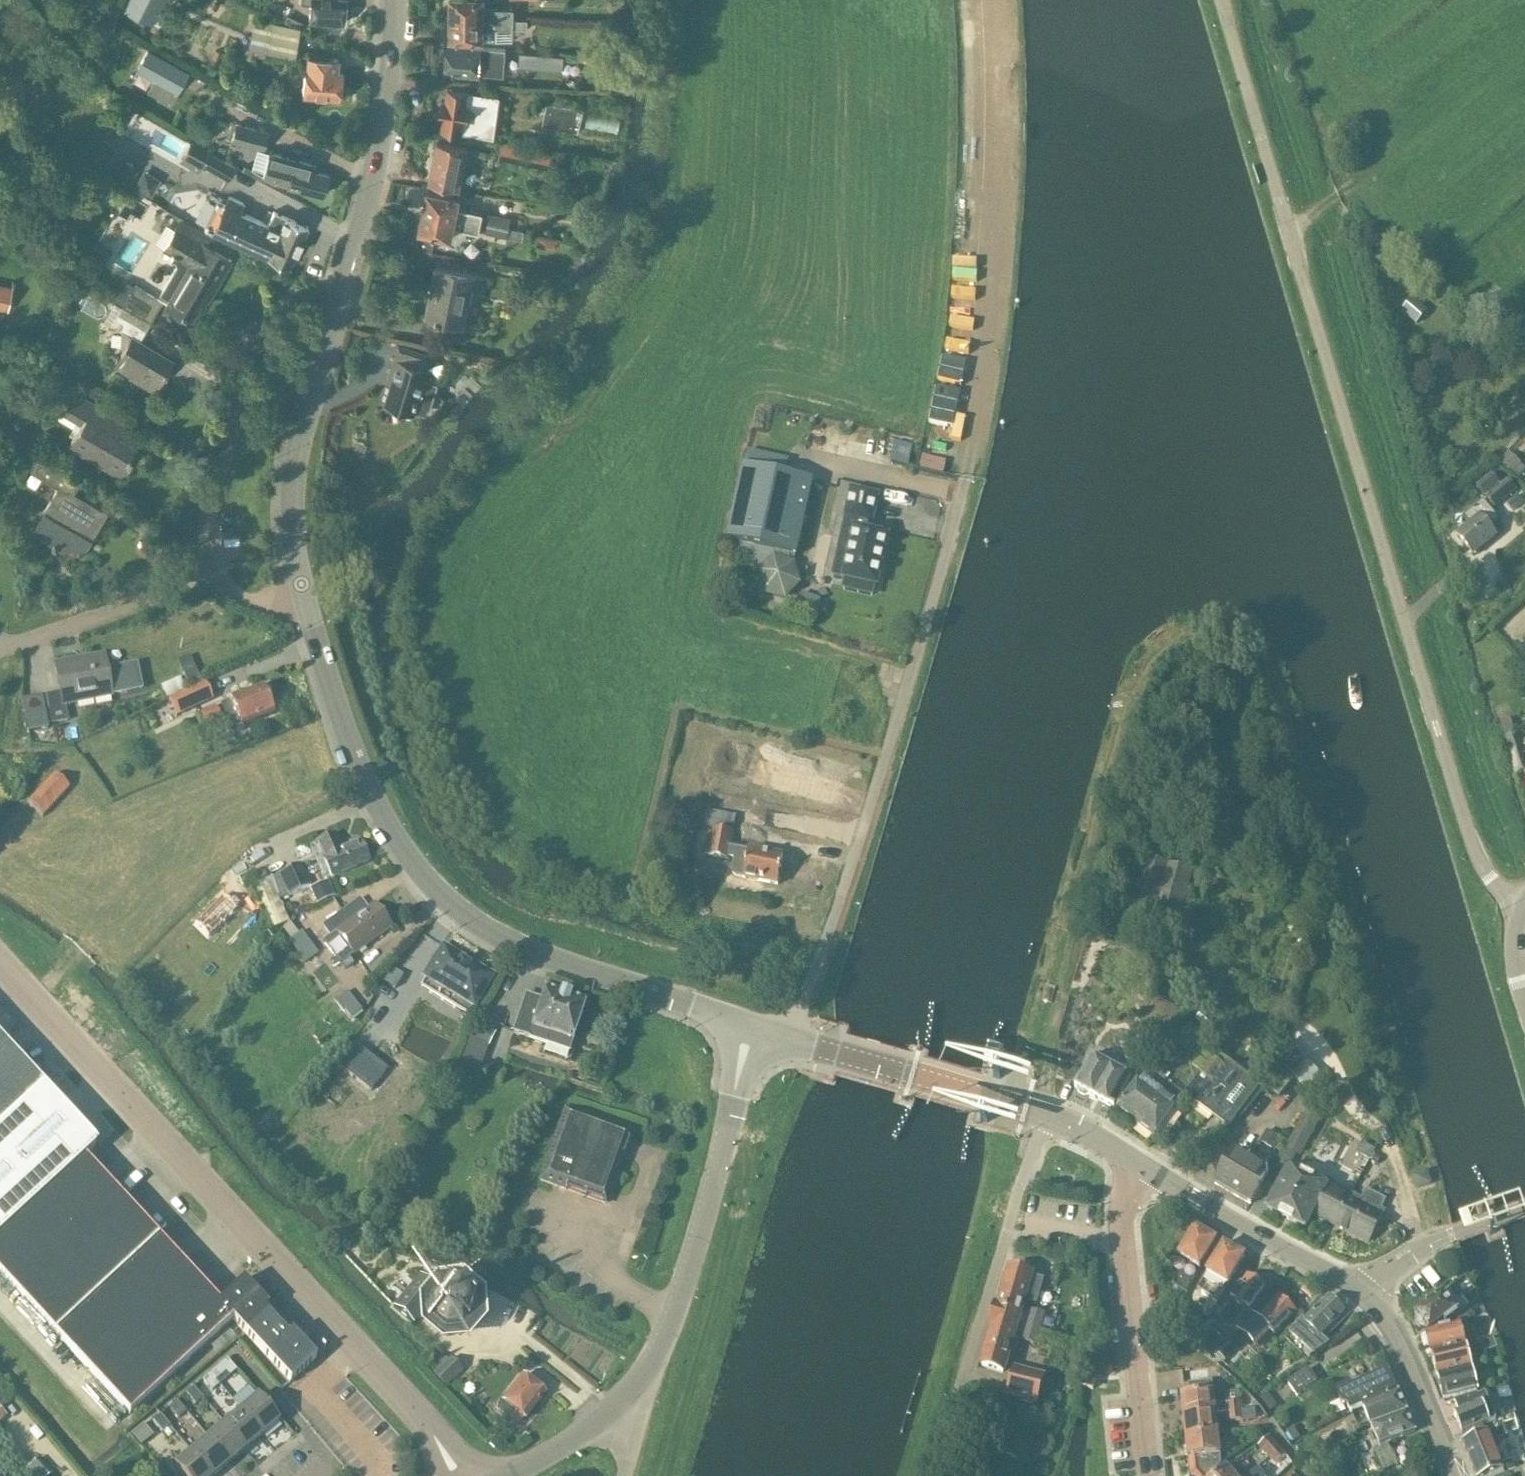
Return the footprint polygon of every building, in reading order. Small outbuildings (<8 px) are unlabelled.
[(124,5),(150,17),(158,0),(127,0),(124,5)] [(298,3),(309,4),(309,5),(308,20),(343,24),(346,0),(298,0),(298,3)] [(484,8),(484,0),(450,0),(450,18),(514,19),(514,9),(484,8)] [(99,11),(92,18),(103,28),(109,21),(99,11)] [(449,39),(484,40),(497,40),(497,29),(514,29),(528,29),(528,19),(514,19),(450,18),(449,39)] [(447,44),(445,73),(479,75),(479,73),(497,75),(498,48),(481,46),(447,44)] [(177,93),(189,72),(147,49),(135,70),(177,93)] [(521,61),(521,66),(559,69),(560,55),(522,52),(521,61)] [(307,54),(306,64),(302,92),(339,96),(342,70),(337,69),(338,58),(307,54)] [(442,100),(440,117),(443,117),(441,130),(481,136),(484,120),(497,122),(500,100),(500,99),(500,98),(499,97),(499,96),(498,96),(497,96),(497,95),(496,95),(467,91),(447,88),(446,101),(442,100)] [(543,126),(578,132),(583,108),(547,102),(543,126)] [(621,119),(592,113),(589,127),(618,133),(621,119)] [(230,141),(264,150),(269,132),(236,122),(230,141)] [(437,139),(433,159),(463,165),(468,145),(437,139)] [(517,148),(515,162),(549,168),(552,154),(517,148)] [(211,153),(204,167),(226,180),(229,181),(237,169),(211,153)] [(270,153),(264,174),(271,176),(270,179),(286,183),(286,184),(323,195),(329,174),(314,169),(316,165),(294,158),(293,159),(293,160),(270,153)] [(122,159),(114,173),(128,181),(136,168),(122,159)] [(463,165),(433,159),(429,179),(460,185),(463,165)] [(483,213),(457,208),(459,196),(427,190),(423,210),(481,222),(483,213)] [(229,197),(225,205),(240,212),(244,203),(229,197)] [(274,211),(268,225),(240,212),(225,205),(217,201),(205,227),(211,229),(211,230),(289,266),(308,227),(274,211)] [(479,232),(481,222),(423,210),(419,231),(451,237),(453,227),(479,232)] [(488,223),(509,227),(511,217),(490,214),(488,223)] [(226,257),(231,249),(180,220),(163,249),(176,256),(175,258),(177,265),(159,294),(168,300),(166,303),(190,318),(206,293),(210,296),(231,260),(226,257)] [(509,227),(488,223),(486,234),(508,237),(509,227)] [(416,246),(432,249),(434,237),(418,234),(416,246)] [(438,265),(428,316),(462,323),(472,272),(438,265)] [(12,286),(0,283),(0,309),(8,310),(12,286)] [(151,321),(162,301),(135,285),(123,305),(151,321)] [(538,293),(536,297),(536,301),(539,305),(545,304),(547,300),(547,295),(544,292),(538,293)] [(1413,297),(1401,311),(1417,325),(1429,311),(1413,297)] [(111,325),(121,331),(131,337),(131,336),(139,341),(150,323),(122,305),(111,325)] [(123,349),(115,364),(130,373),(129,375),(154,390),(171,360),(139,341),(131,336),(131,337),(121,331),(120,345),(123,349)] [(436,383),(423,379),(427,367),(395,357),(390,372),(394,373),(385,402),(414,411),(415,409),(424,411),(430,404),(436,383)] [(106,429),(115,413),(71,388),(58,410),(81,423),(68,444),(120,474),(131,456),(130,455),(135,446),(106,429)] [(753,450),(749,463),(776,471),(780,458),(753,450)] [(1508,452),(1500,461),(1512,472),(1520,463),(1508,452)] [(31,469),(30,470),(58,487),(41,515),(61,527),(51,543),(77,559),(105,512),(72,493),(79,481),(39,457),(38,456),(31,469)] [(926,457),(923,465),(946,472),(948,464),(926,457)] [(727,540),(775,551),(790,554),(797,555),(813,481),(743,465),(727,540)] [(1492,474),(1478,486),(1488,498),(1495,508),(1518,490),(1510,480),(1502,486),(1492,474)] [(334,491),(346,495),(352,480),(340,476),(334,491)] [(848,517),(835,576),(878,585),(889,535),(871,531),(879,496),(852,490),(846,517),(848,517)] [(1470,524),(1456,535),(1473,556),(1497,536),(1491,529),(1501,521),(1484,500),(1463,517),(1470,524)] [(788,562),(790,554),(775,551),(774,559),(759,573),(764,593),(785,598),(799,583),(794,564),(788,562)] [(802,592),(797,606),(817,613),(822,599),(802,592)] [(61,693),(47,696),(52,723),(68,720),(65,705),(110,696),(128,692),(123,666),(105,669),(102,657),(56,666),(61,692),(61,693)] [(197,672),(185,678),(189,686),(189,687),(201,682),(197,672)] [(162,684),(167,696),(189,686),(185,678),(183,675),(162,684)] [(177,718),(214,701),(205,682),(168,699),(177,718)] [(271,698),(268,700),(263,687),(250,693),(249,691),(243,693),(244,695),(230,701),(220,705),(233,735),(245,731),(244,727),(274,715),(273,710),(276,709),(271,698)] [(42,698),(22,702),(28,729),(28,733),(48,729),(48,724),(52,723),(47,696),(42,697),(42,698)] [(203,730),(222,722),(216,706),(197,714),(203,730)] [(28,804),(43,818),(70,788),(55,774),(28,804)] [(733,864),(728,888),(765,895),(766,889),(778,891),(791,831),(758,824),(748,868),(733,864)] [(316,843),(331,877),(368,861),(360,842),(342,850),(335,835),(316,843)] [(1192,872),(1146,859),(1134,904),(1179,916),(1192,872)] [(269,879),(270,881),(278,900),(311,886),(302,865),(269,879)] [(327,880),(309,888),(316,904),(334,896),(327,880)] [(232,907),(218,894),(191,923),(206,936),(232,907)] [(347,908),(321,927),(329,937),(323,942),(341,965),(347,960),(353,955),(392,927),(374,903),(368,907),(354,917),(347,908)] [(304,931),(292,939),(307,961),(319,953),(304,931)] [(443,950),(426,979),(427,979),(434,984),(429,993),(456,1009),(461,1000),(472,1006),(489,977),(443,950)] [(395,989),(403,976),(392,969),(384,982),(395,989)] [(544,988),(540,999),(525,994),(512,1033),(568,1053),(571,1042),(572,1042),(585,1002),(544,988)] [(350,992),(338,1001),(352,1019),(364,1010),(350,992)] [(477,1021),(469,1038),(488,1048),(497,1030),(477,1021)] [(1117,1108),(1116,1109),(1136,1124),(1153,1137),(1185,1096),(1228,1128),(1260,1087),(1260,1086),(1217,1053),(1208,1047),(1202,1042),(1201,1041),(1193,1035),(1193,1036),(1185,1030),(1177,1041),(1194,1054),(1180,1071),(1175,1067),(1171,1072),(1160,1064),(1157,1068),(1151,1064),(1141,1079),(1134,1088),(1117,1108)] [(43,1087),(0,1040),(0,1127),(43,1087)] [(1134,1043),(1124,1061),(1138,1069),(1148,1051),(1134,1043)] [(357,1045),(340,1066),(372,1092),(389,1071),(357,1045)] [(1115,1107),(1128,1084),(1132,1077),(1116,1069),(1120,1061),(1109,1054),(1104,1062),(1092,1055),(1076,1085),(1075,1084),(1074,1086),(1078,1088),(1079,1092),(1084,1094),(1088,1093),(1115,1108),(1115,1107)] [(0,1127),(0,1274),(55,1334),(129,1415),(232,1320),(246,1334),(287,1377),(291,1381),(316,1358),(312,1354),(292,1332),(284,1332),(267,1314),(268,1306),(243,1280),(219,1303),(158,1238),(84,1157),(97,1145),(48,1092),(43,1087),(0,1127)] [(540,1180),(554,1185),(606,1204),(631,1134),(565,1111),(540,1180)] [(1304,1114),(1286,1151),(1292,1154),(1297,1143),(1305,1147),(1318,1122),(1304,1114)] [(1268,1130),(1261,1142),(1273,1149),(1280,1137),(1268,1130)] [(1364,1147),(1360,1153),(1372,1162),(1376,1155),(1364,1147)] [(1233,1152),(1215,1183),(1251,1204),(1269,1173),(1233,1152)] [(1289,1165),(1289,1166),(1266,1208),(1305,1228),(1313,1214),(1332,1224),(1335,1218),(1338,1220),(1353,1193),(1351,1193),(1352,1191),(1330,1179),(1327,1184),(1290,1165),(1289,1165)] [(1432,1185),(1428,1170),(1411,1175),(1415,1190),(1432,1185)] [(1335,1218),(1332,1224),(1334,1226),(1368,1243),(1384,1213),(1384,1210),(1382,1209),(1387,1200),(1367,1189),(1362,1198),(1353,1193),(1338,1220),(1335,1218)] [(1187,1293),(1188,1293),(1200,1271),(1199,1271),(1217,1239),(1196,1227),(1179,1258),(1178,1258),(1172,1268),(1174,1286),(1187,1293)] [(1399,1232),(1391,1236),(1395,1244),(1403,1240),(1399,1232)] [(1224,1243),(1207,1274),(1197,1291),(1219,1303),(1246,1256),(1224,1243)] [(999,1307),(998,1308),(1020,1315),(1018,1323),(1042,1330),(1046,1313),(1032,1309),(1031,1312),(1022,1310),(1024,1300),(1037,1304),(1044,1278),(1032,1275),(1010,1269),(1001,1298),(999,1307)] [(1233,1331),(1237,1327),(1247,1313),(1248,1314),(1266,1286),(1248,1274),(1229,1302),(1220,1316),(1218,1318),(1233,1331)] [(414,1282),(393,1306),(415,1324),(419,1319),(428,1309),(428,1305),(434,1298),(439,1292),(419,1275),(414,1282)] [(428,1309),(428,1310),(429,1324),(444,1336),(462,1334),(474,1320),(473,1301),(458,1289),(440,1291),(439,1292),(434,1298),(428,1305),(428,1309)] [(1469,1308),(1469,1307),(1463,1299),(1459,1302),(1449,1289),(1415,1314),(1429,1332),(1444,1320),(1447,1324),(1469,1308)] [(1275,1337),(1274,1336),(1297,1312),(1280,1296),(1258,1320),(1252,1314),(1238,1329),(1260,1352),(1275,1337)] [(1289,1334),(1307,1351),(1304,1354),(1310,1360),(1313,1357),(1330,1345),(1321,1336),(1344,1311),(1329,1297),(1306,1322),(1303,1319),(1289,1334)] [(992,1328),(982,1365),(1004,1372),(1010,1350),(1012,1342),(1016,1345),(1019,1350),(1021,1353),(1025,1353),(1028,1352),(1031,1350),(1034,1344),(1035,1340),(1033,1333),(1029,1330),(1023,1329),(1016,1330),(1018,1323),(1020,1315),(998,1308),(999,1307),(996,1306),(990,1327),(992,1328)] [(1190,1314),(1183,1328),(1196,1335),(1203,1321),(1190,1314)] [(1432,1353),(1466,1343),(1461,1325),(1427,1334),(1432,1353)] [(1213,1353),(1220,1345),(1207,1335),(1200,1343),(1213,1353)] [(1494,1337),(1481,1342),(1485,1353),(1498,1347),(1494,1337)] [(1216,1352),(1217,1353),(1226,1361),(1238,1348),(1227,1339),(1216,1352)] [(1466,1343),(1432,1353),(1437,1375),(1439,1375),(1445,1398),(1478,1390),(1472,1367),(1471,1361),(1466,1343)] [(439,1356),(427,1368),(446,1388),(446,1387),(463,1370),(451,1357),(447,1361),(441,1355),(439,1356)] [(227,1359),(219,1366),(228,1377),(237,1370),(227,1359)] [(228,1377),(219,1366),(210,1373),(220,1384),(228,1377)] [(1015,1368),(1007,1394),(1037,1403),(1044,1377),(1015,1368)] [(1298,1395),(1317,1381),(1308,1368),(1288,1382),(1298,1395)] [(1353,1388),(1342,1393),(1348,1406),(1351,1412),(1363,1406),(1364,1408),(1397,1393),(1397,1392),(1387,1370),(1353,1388)] [(210,1373),(202,1380),(211,1391),(220,1384),(210,1373)] [(496,1410),(506,1418),(507,1418),(513,1410),(525,1420),(545,1394),(522,1376),(496,1410)] [(1184,1417),(1216,1413),(1213,1393),(1212,1382),(1189,1384),(1190,1396),(1181,1397),(1184,1417)] [(193,1387),(185,1394),(194,1405),(203,1398),(193,1387)] [(1362,1408),(1365,1414),(1370,1427),(1408,1412),(1399,1392),(1397,1393),(1364,1408),(1362,1408)] [(1486,1393),(1478,1396),(1478,1394),(1455,1400),(1459,1411),(1455,1413),(1463,1434),(1497,1420),(1486,1393)] [(241,1410),(262,1435),(279,1421),(258,1396),(241,1410)] [(177,1401),(169,1408),(178,1419),(186,1412),(177,1401)] [(1227,1404),(1227,1412),(1242,1411),(1241,1402),(1227,1404)] [(224,1424),(246,1449),(262,1435),(241,1410),(224,1424)] [(1242,1411),(1227,1412),(1228,1422),(1243,1420),(1242,1411)] [(1398,1465),(1390,1444),(1416,1432),(1408,1412),(1370,1427),(1370,1428),(1371,1428),(1379,1446),(1375,1448),(1384,1471),(1398,1465)] [(1218,1434),(1216,1413),(1184,1417),(1186,1437),(1218,1434)] [(161,1414),(152,1421),(161,1433),(170,1426),(161,1414)] [(229,1463),(246,1449),(224,1424),(207,1438),(229,1463)] [(1463,1443),(1477,1475),(1481,1475),(1489,1473),(1501,1468),(1502,1468),(1500,1464),(1491,1442),(1508,1435),(1503,1424),(1487,1430),(1488,1433),(1486,1433),(1463,1443)] [(1294,1427),(1287,1432),(1294,1443),(1301,1438),(1294,1427)] [(1218,1434),(1186,1437),(1188,1459),(1189,1459),(1191,1475),(1192,1475),(1209,1475),(1222,1465),(1221,1456),(1220,1456),(1218,1434)] [(229,1463),(207,1438),(191,1452),(211,1475),(213,1475),(229,1463)] [(1262,1451),(1269,1458),(1281,1447),(1275,1440),(1262,1451)] [(1311,1442),(1297,1449),(1303,1460),(1317,1453),(1311,1442)] [(1281,1447),(1269,1458),(1275,1465),(1287,1454),(1281,1447)] [(191,1452),(174,1466),(182,1475),(211,1475),(191,1452)] [(30,1475),(51,1475),(53,1474),(39,1459),(26,1471),(30,1475)] [(1512,1459),(1502,1463),(1506,1473),(1516,1469),(1512,1459)] [(1226,1468),(1217,1475),(1234,1475),(1226,1468)] [(1249,1475),(1265,1475),(1258,1468),(1249,1475)]
